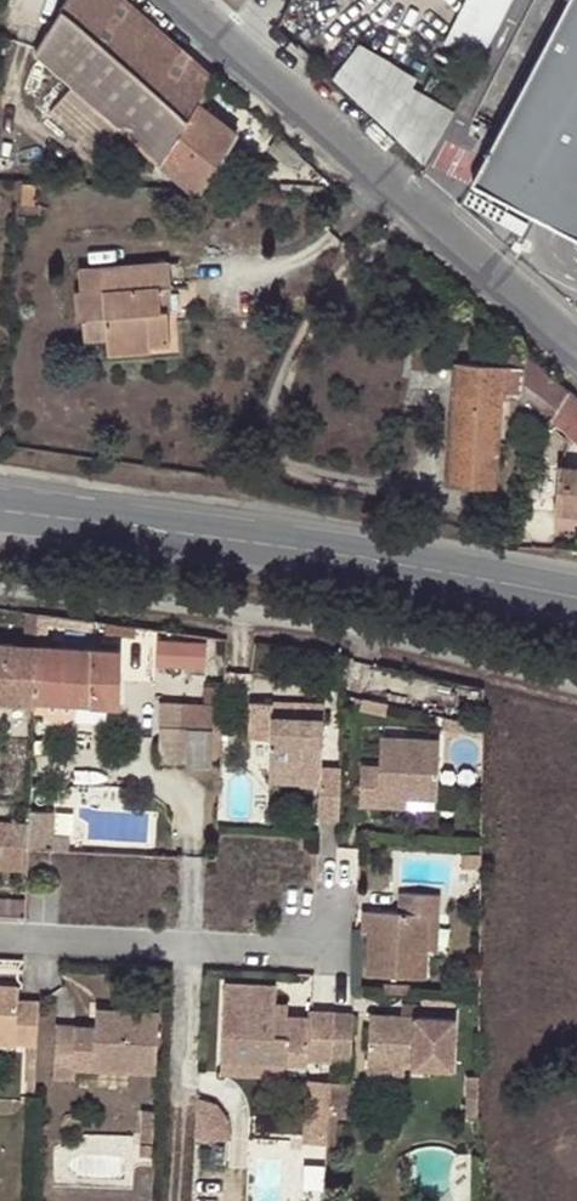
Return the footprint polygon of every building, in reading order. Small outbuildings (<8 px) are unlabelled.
[(216,78),(129,0),(66,0),(37,46),(75,81),(120,122),(191,187),(202,187),(237,133),(199,103),(216,78)] [(476,60),(506,0),(461,0),(440,42),(476,60)] [(576,233),(576,0),(568,0),(474,177),(576,233)] [(420,155),(425,161),(451,110),(370,36),(333,76),(420,155)] [(75,81),(48,111),(95,152),(120,122),(75,81)] [(23,183),(21,205),(35,205),(36,184),(23,183)] [(169,259),(78,267),(80,289),(74,290),(77,314),(81,313),(84,335),(104,333),(106,351),(148,347),(148,343),(169,340),(167,308),(160,309),(158,286),(171,285),(169,259)] [(158,286),(160,309),(167,308),(173,308),(171,285),(158,286)] [(522,389),(546,408),(566,386),(560,381),(523,349),(504,348),(503,361),(452,358),(446,481),(496,483),(496,464),(500,465),(502,434),(499,433),(501,388),(522,389)] [(546,408),(576,435),(576,396),(566,386),(546,408)] [(576,506),(576,464),(558,463),(556,505),(576,506)] [(37,628),(37,611),(27,610),(27,628),(37,628)] [(160,636),(159,664),(211,665),(211,637),(160,636)] [(35,701),(35,697),(36,642),(0,640),(0,699),(35,701)] [(121,647),(36,642),(35,697),(118,702),(121,647)] [(201,683),(200,700),(211,701),(220,701),(221,684),(201,683)] [(378,702),(355,697),(353,707),(375,713),(378,702)] [(160,722),(159,762),(208,764),(211,701),(200,700),(157,698),(156,723),(160,722)] [(316,782),(315,814),(335,815),(337,769),(319,769),(320,719),(294,718),(295,699),(246,698),(245,735),(267,736),(266,767),(297,768),(297,782),(316,782)] [(295,699),(294,718),(320,719),(321,700),(295,699)] [(463,720),(433,714),(432,726),(461,732),(463,720)] [(379,796),(405,797),(435,799),(438,741),(378,737),(377,767),(358,766),(357,805),(378,806),(379,796)] [(266,780),(297,782),(297,768),(266,767),(266,780)] [(404,807),(405,797),(379,796),(378,806),(404,807)] [(32,847),(72,848),(74,834),(58,834),(58,811),(33,809),(32,847)] [(26,846),(27,819),(0,818),(0,846),(26,846)] [(31,872),(32,847),(26,846),(0,846),(0,870),(31,872)] [(453,850),(453,865),(473,865),(473,850),(453,850)] [(395,909),(367,908),(365,930),(363,973),(424,975),(425,946),(427,911),(438,911),(437,892),(396,889),(395,909)] [(28,915),(29,898),(0,896),(0,913),(28,915)] [(365,930),(367,908),(359,908),(358,930),(365,930)] [(437,915),(438,911),(427,911),(425,946),(436,947),(437,915)] [(381,980),(380,992),(406,993),(406,981),(381,980)] [(305,1060),(327,1061),(330,1009),(306,1008),(306,1017),(286,1015),(273,1015),(275,1001),(275,984),(224,981),(219,1060),(284,1062),(284,1049),(305,1050),(305,1060)] [(27,1046),(37,1047),(38,1004),(17,1003),(18,989),(0,988),(0,1035),(15,1035),(15,1045),(27,1046)] [(287,1002),(275,1001),(273,1015),(286,1015),(287,1002)] [(330,1009),(327,1061),(345,1062),(348,1011),(330,1009)] [(94,1010),(93,1019),(104,1020),(105,1011),(94,1010)] [(56,1027),(52,1076),(72,1077),(72,1070),(73,1058),(90,1058),(91,1071),(154,1073),(155,1013),(105,1011),(104,1020),(93,1019),(93,1029),(56,1027)] [(399,1049),(398,1063),(450,1065),(453,1015),(368,1011),(367,1048),(399,1049)] [(15,1045),(15,1035),(0,1035),(0,1049),(14,1050),(15,1045)] [(27,1046),(26,1076),(37,1076),(37,1047),(27,1046)] [(366,1061),(398,1063),(399,1049),(367,1048),(366,1061)] [(304,1065),(305,1060),(305,1050),(284,1049),(284,1062),(304,1065)] [(73,1058),(72,1070),(91,1071),(90,1058),(73,1058)] [(283,1076),(284,1062),(219,1060),(219,1072),(283,1076)] [(26,1101),(36,1101),(37,1076),(26,1076),(26,1101)] [(303,1077),(299,1141),(323,1142),(326,1078),(303,1077)] [(326,1078),(323,1142),(333,1142),(335,1114),(347,1115),(349,1080),(326,1078)] [(462,1116),(474,1116),(474,1091),(461,1091),(462,1116)] [(138,1108),(136,1141),(150,1141),(152,1108),(138,1108)] [(136,1141),(135,1153),(149,1154),(150,1141),(136,1141)]
